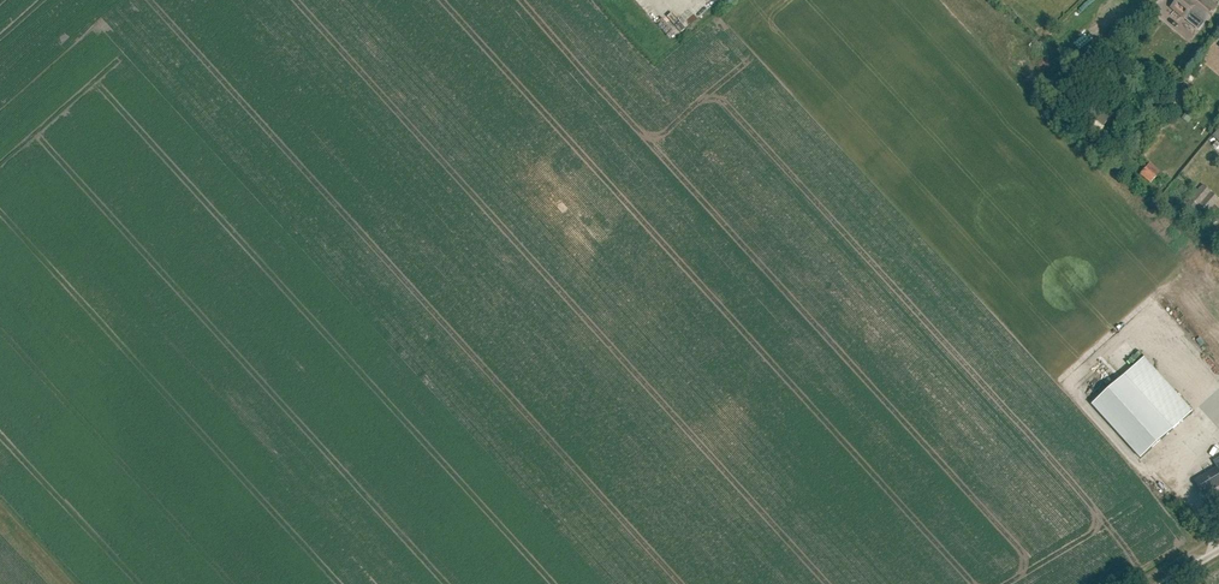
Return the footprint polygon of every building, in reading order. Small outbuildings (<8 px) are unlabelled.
[(1199,29),(1216,8),(1207,0),(1188,0),(1186,2),(1184,0),(1179,0),(1172,8),(1199,29)] [(1102,127),(1111,117),(1095,103),(1086,113),(1102,127)] [(1200,220),(1218,199),(1202,185),(1184,207),(1200,220)] [(1092,405),(1140,459),(1193,412),(1144,358),(1092,405)] [(1203,495),(1218,486),(1218,472),(1217,468),(1195,481),(1203,495)]
